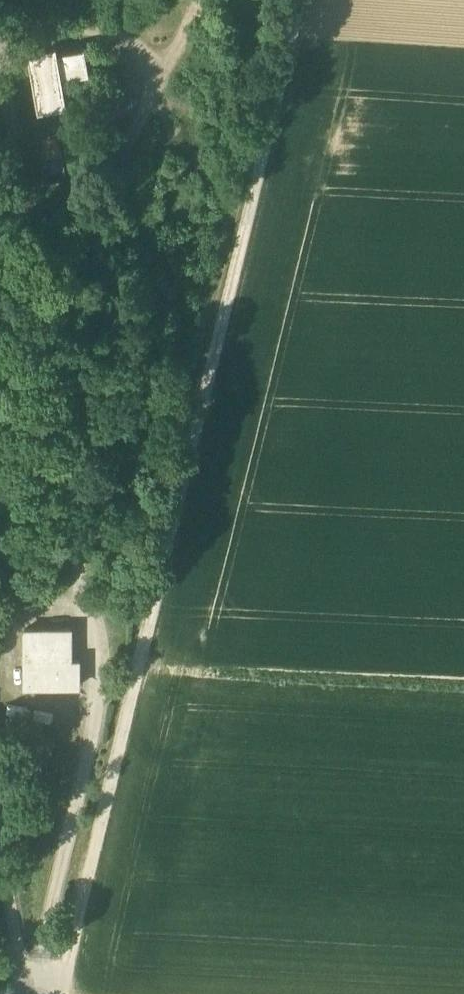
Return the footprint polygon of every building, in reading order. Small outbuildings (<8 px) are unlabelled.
[(56,45),(27,50),(37,110),(66,105),(62,78),(89,73),(85,48),(57,52),(56,45)] [(68,181),(58,133),(40,137),(49,184),(68,181)] [(70,630),(25,629),(24,686),(79,687),(79,661),(70,661),(70,630)]
